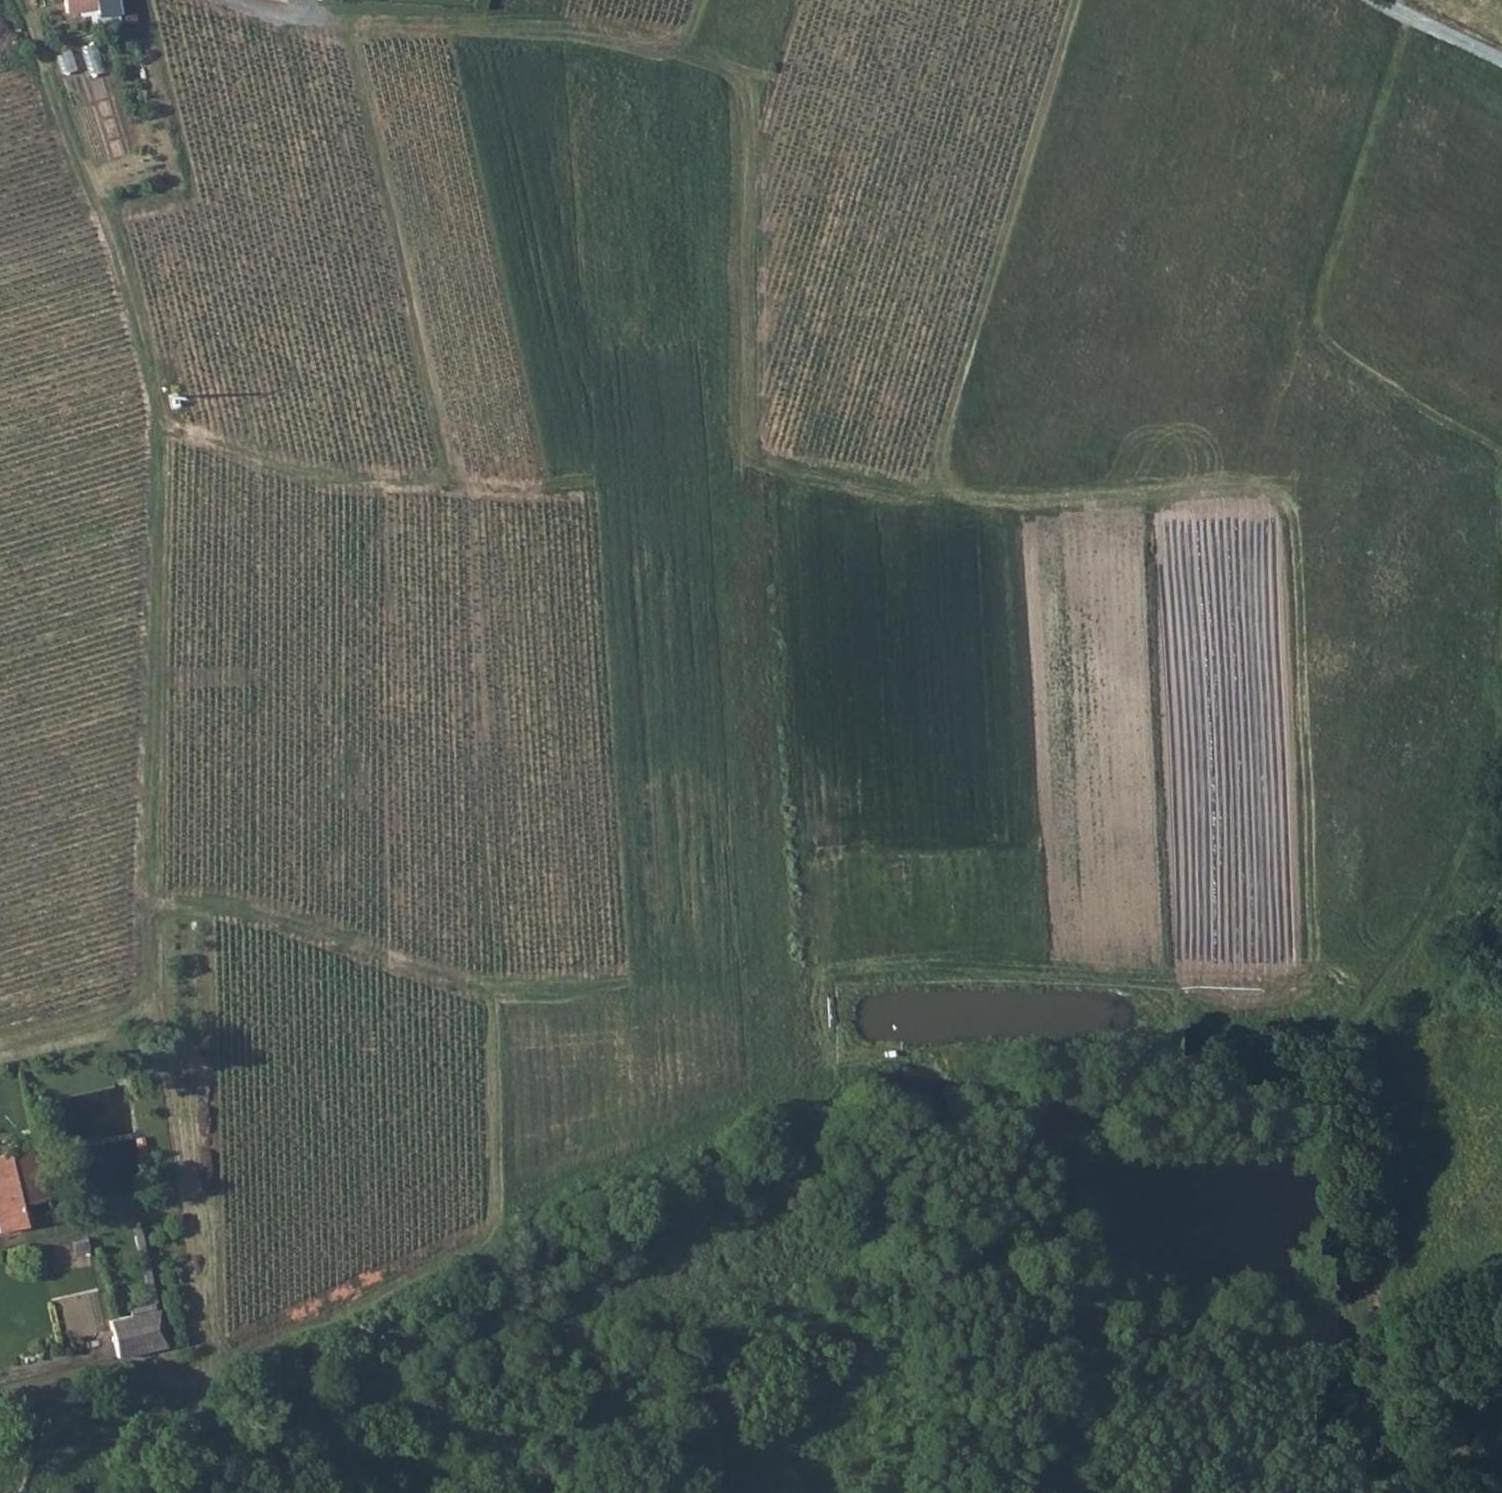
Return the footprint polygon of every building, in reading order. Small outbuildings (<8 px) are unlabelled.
[(0,1154),(0,1177),(12,1175),(8,1153),(0,1154)] [(12,1175),(0,1177),(0,1231),(23,1226),(12,1175)] [(116,1362),(166,1352),(158,1313),(108,1324),(116,1362)]
